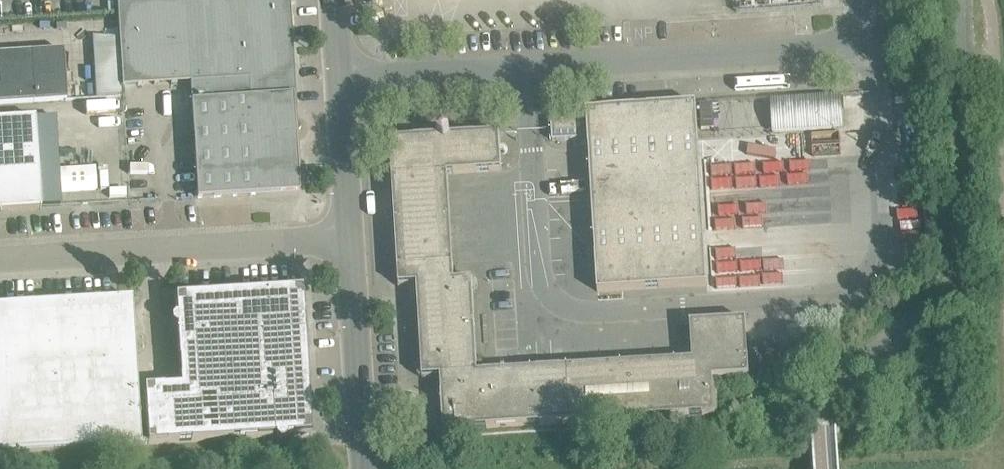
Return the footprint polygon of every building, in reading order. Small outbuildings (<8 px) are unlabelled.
[(116,3),(121,87),(190,83),(197,199),(298,193),(294,134),(298,133),(299,130),(299,127),(297,124),(293,122),(286,0),(164,0),(116,3)] [(91,39),(95,98),(121,96),(118,40),(91,39)] [(66,100),(62,51),(0,55),(0,104),(66,100)] [(587,139),(596,292),(706,285),(695,103),(586,110),(586,119),(550,121),(551,141),(587,139)] [(700,104),(701,130),(713,129),(712,103),(700,104)] [(40,208),(40,206),(40,207),(34,119),(35,119),(35,118),(0,120),(0,210),(40,208)] [(453,281),(447,174),(501,171),(499,133),(450,136),(444,130),(443,130),(437,136),(389,139),(398,286),(422,284),(423,293),(416,293),(421,378),(439,377),(442,431),(714,414),(711,378),(748,376),(745,320),(689,323),(691,360),(477,373),(471,280),(453,281)] [(94,167),(59,169),(60,192),(96,190),(94,167)] [(308,392),(302,289),(174,296),(179,386),(137,389),(131,299),(0,307),(0,453),(274,437),(274,438),(278,441),(283,441),(286,437),(286,436),(298,435),(309,431),(305,418),(310,417),(308,392)] [(406,422),(407,433),(422,432),(422,421),(406,422)]
